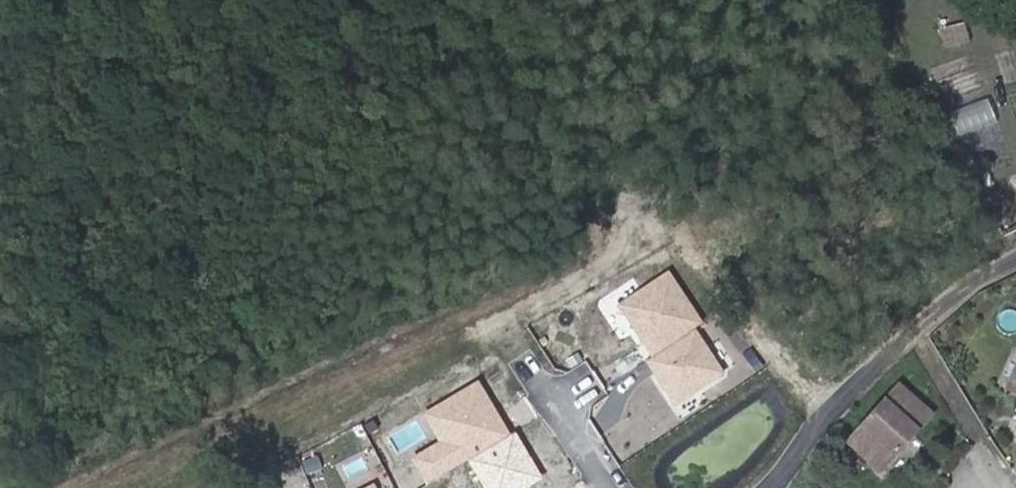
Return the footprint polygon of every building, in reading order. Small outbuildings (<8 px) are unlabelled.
[(1008,392),(1015,395),(1015,372),(1008,392)] [(879,471),(928,418),(896,388),(847,443),(879,471)]
